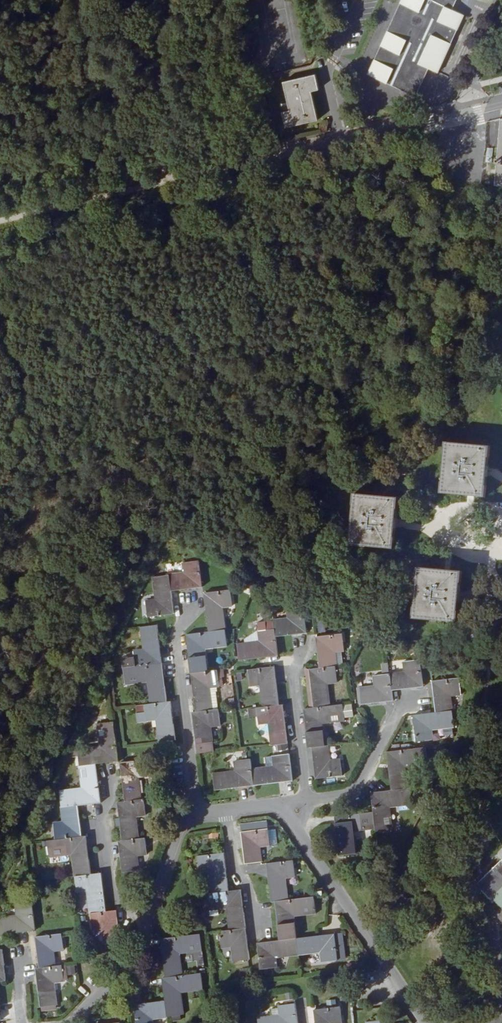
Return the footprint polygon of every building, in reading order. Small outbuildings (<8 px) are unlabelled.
[(433,0),(402,0),(369,73),(399,87),(405,73),(414,77),(421,63),(430,68),(439,72),(452,42),(446,40),(452,26),(458,29),(465,14),(453,9),(450,8),(433,0)] [(452,42),(458,29),(452,26),(446,40),(452,42)] [(417,96),(430,68),(421,63),(414,77),(405,73),(399,87),(417,96)] [(284,112),(287,127),(319,119),(313,91),(319,89),(316,74),(284,82),(291,110),(284,112)] [(490,446),(447,442),(442,493),(485,497),(490,446)] [(394,549),(399,498),(355,494),(351,545),(394,549)] [(170,575),(170,576),(172,592),(203,588),(200,562),(183,564),(184,573),(170,575)] [(462,571),(418,568),(414,619),(458,623),(462,571)] [(146,601),(148,618),(175,615),(172,592),(170,576),(153,578),(155,600),(146,601)] [(204,594),(209,632),(226,631),(227,630),(225,609),(234,608),(232,591),(204,594)] [(275,630),(277,638),(307,634),(304,608),(287,610),(288,619),(274,620),(275,630)] [(163,664),(158,626),(141,628),(143,650),(134,651),(135,658),(136,668),(163,664)] [(240,662),(279,657),(277,638),(275,630),(258,632),(259,642),(238,645),(240,662)] [(228,648),(226,631),(209,632),(187,635),(192,674),(210,672),(207,651),(228,648)] [(343,635),(317,638),(321,669),(337,667),(338,667),(336,653),(345,652),(343,635)] [(135,658),(123,659),(124,669),(136,668),(135,658)] [(423,687),(420,661),(403,663),(404,672),(391,674),(391,675),(393,691),(423,687)] [(150,705),(168,702),(163,664),(136,668),(124,669),(126,687),(147,684),(150,705)] [(263,708),(280,706),(275,667),(249,670),(251,688),(260,687),(263,708)] [(339,684),(337,667),(321,669),(310,670),(311,677),(315,677),(317,692),(313,693),(315,709),(332,707),(329,685),(339,684)] [(311,677),(310,670),(307,671),(311,709),(315,709),(313,693),(317,692),(315,677),(311,677)] [(192,674),(197,713),(219,710),(217,689),(221,688),(219,671),(210,672),(192,674)] [(360,688),(362,705),(394,701),(393,691),(391,675),(373,677),(374,686),(360,688)] [(433,686),(437,713),(453,711),(454,711),(452,697),(462,696),(460,679),(433,682),(433,686)] [(176,741),(172,702),(168,702),(150,705),(145,706),(146,713),(147,723),(156,722),(159,743),(176,741)] [(268,725),(271,746),(288,744),(283,705),(280,706),(263,708),(257,709),(259,726),(268,725)] [(313,749),(326,747),(324,725),(345,722),(345,718),(354,717),(353,706),(344,707),(344,705),(332,707),(315,709),(305,710),(310,749),(313,749)] [(197,713),(193,713),(198,754),(216,752),(212,728),(221,727),(219,710),(197,713)] [(433,731),(455,729),(453,711),(437,713),(414,716),(417,742),(434,740),(433,731)] [(146,713),(138,714),(139,724),(147,723),(146,713)] [(96,765),(119,762),(114,723),(97,725),(100,747),(78,750),(80,767),(96,765)] [(332,760),(330,746),(326,747),(313,749),(317,779),(343,776),(341,759),(332,760)] [(427,748),(388,752),(392,791),(409,789),(407,767),(428,765),(427,748)] [(255,786),(293,781),(289,755),(272,758),(273,767),(253,769),(255,786)] [(213,774),(215,791),(255,786),(253,769),(251,760),(234,762),(235,771),(213,774)] [(149,778),(147,761),(121,764),(126,802),(143,800),(140,780),(149,778)] [(101,804),(96,765),(80,767),(79,767),(82,788),(60,791),(63,809),(79,807),(101,804)] [(375,831),(376,832),(394,830),(391,808),(413,806),(412,802),(411,788),(409,789),(392,791),(371,793),(374,812),(375,831)] [(138,819),(147,817),(145,800),(143,800),(126,802),(118,803),(123,841),(140,839),(138,819)] [(182,812),(181,804),(180,801),(169,802),(170,814),(182,812)] [(159,816),(167,815),(166,804),(158,805),(159,816)] [(62,809),(63,822),(54,824),(56,841),(83,837),(79,807),(63,809),(62,809)] [(375,831),(374,812),(335,817),(337,826),(340,856),(357,854),(355,833),(375,831)] [(268,831),(268,830),(267,822),(241,825),(242,833),(246,864),(263,862),(261,848),(270,847),(270,846),(268,831)] [(278,845),(276,830),(268,831),(270,846),(278,845)] [(48,842),(50,859),(72,856),(74,877),(75,877),(92,875),(87,837),(83,837),(56,841),(48,842)] [(123,874),(141,872),(139,857),(148,856),(146,839),(140,839),(123,841),(119,842),(123,874)] [(209,873),(212,894),(229,892),(224,854),(198,857),(200,874),(209,873)] [(477,885),(491,900),(493,898),(501,907),(501,860),(477,885)] [(294,861),(268,864),(272,903),(276,902),(289,901),(287,880),(296,878),(294,861)] [(91,915),(107,913),(102,874),(92,875),(75,877),(78,895),(87,894),(90,915),(91,915)] [(203,895),(205,912),(227,909),(229,931),(247,929),(242,891),(229,892),(212,894),(203,895)] [(289,901),(276,902),(280,941),(296,939),(298,939),(295,917),(317,915),(315,898),(289,901)] [(36,931),(33,905),(15,907),(16,916),(0,918),(0,935),(1,935),(36,931)] [(102,931),(104,945),(121,943),(117,911),(107,913),(91,915),(93,932),(102,931)] [(229,931),(220,932),(222,950),(232,949),(233,962),(251,960),(249,945),(247,929),(229,931)] [(36,938),(40,969),(57,966),(56,953),(65,952),(63,934),(36,938)] [(321,962),(338,960),(335,934),(298,939),(296,939),(298,956),(320,953),(321,962)] [(164,954),(167,978),(183,976),(181,955),(202,952),(200,935),(162,940),(164,954)] [(258,944),(261,970),(278,967),(277,959),(298,956),(296,939),(280,941),(258,944)] [(42,1008),(58,1006),(56,984),(65,983),(65,982),(67,981),(68,980),(66,965),(57,966),(40,969),(36,969),(42,1008)] [(167,978),(163,979),(166,1001),(167,1018),(185,1015),(182,994),(204,991),(204,990),(202,974),(183,976),(167,978)] [(137,1022),(154,1022),(154,1021),(168,1019),(167,1018),(166,1001),(135,1005),(136,1011),(137,1022)] [(296,1005),(279,1007),(280,1016),(259,1019),(259,1022),(298,1022),(296,1005)] [(316,1022),(342,1022),(341,1007),(314,1010),(316,1022)]
